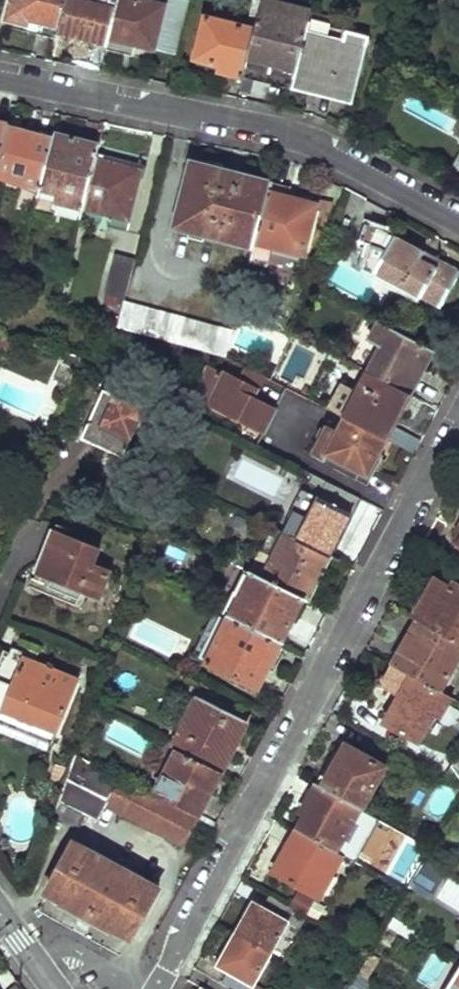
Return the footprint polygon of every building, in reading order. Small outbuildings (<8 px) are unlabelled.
[(5,18),(28,24),(30,18),(59,25),(65,0),(9,0),(5,18)] [(84,0),(65,0),(59,25),(58,28),(106,41),(116,0),(98,0),(97,3),(84,0)] [(147,0),(116,0),(106,41),(105,46),(122,50),(125,40),(154,47),(164,5),(147,0)] [(276,0),(260,0),(254,26),(244,68),(293,81),(304,33),(310,9),(276,0)] [(254,26),(203,14),(192,56),(220,63),(219,70),(243,75),(244,68),(254,26)] [(343,43),(304,33),(293,81),(339,93),(340,86),(354,89),(367,37),(346,32),(343,43)] [(38,190),(38,188),(52,137),(33,131),(32,135),(5,128),(0,149),(0,179),(38,190)] [(52,137),(38,188),(57,194),(55,202),(79,209),(93,158),(97,144),(53,133),(52,137)] [(79,209),(79,210),(125,223),(140,170),(93,158),(79,209)] [(188,160),(172,227),(221,240),(223,233),(254,241),(269,186),(238,179),(240,172),(188,160)] [(254,241),(251,255),(258,257),(261,244),(304,256),(317,205),(287,198),(290,187),(269,182),(269,186),(254,241)] [(354,249),(367,252),(365,268),(442,305),(458,271),(458,268),(387,232),(365,225),(354,249)] [(112,254),(101,292),(121,298),(131,259),(112,254)] [(121,301),(114,327),(132,331),(209,349),(222,353),(226,354),(233,325),(121,301)] [(377,317),(365,342),(376,348),(365,369),(408,392),(432,346),(377,317)] [(78,355),(65,352),(61,361),(73,367),(75,362),(78,355)] [(263,372),(245,363),(238,376),(205,360),(192,393),(263,428),(269,415),(263,411),(267,403),(252,395),(263,372)] [(365,369),(343,413),(385,435),(408,392),(365,369)] [(98,387),(77,437),(119,455),(140,405),(98,387)] [(267,403),(263,411),(269,415),(274,406),(267,403)] [(310,452),(333,463),(336,456),(348,462),(344,469),(367,480),(382,449),(379,448),(385,435),(343,413),(336,427),(325,421),(310,452)] [(290,512),(281,530),(329,553),(350,512),(316,494),(304,520),(290,512)] [(40,549),(32,570),(50,578),(47,587),(75,599),(78,592),(94,599),(107,570),(89,562),(97,545),(55,529),(46,551),(40,549)] [(251,564),(248,571),(301,595),(307,598),(329,553),(281,530),(280,529),(261,569),(251,564)] [(229,548),(224,559),(244,569),(250,557),(229,548)] [(227,592),(217,611),(224,615),(279,641),(301,595),(248,571),(245,569),(233,595),(227,592)] [(140,575),(137,581),(160,591),(163,585),(140,575)] [(417,621),(458,642),(458,585),(453,582),(451,587),(433,577),(420,602),(426,605),(417,621)] [(224,615),(202,661),(257,687),(279,641),(224,615)] [(417,621),(392,664),(438,689),(458,652),(458,642),(417,621)] [(0,654),(0,722),(48,742),(73,680),(31,663),(33,655),(16,648),(13,655),(1,650),(0,654)] [(392,664),(381,683),(400,693),(383,724),(416,740),(433,712),(438,716),(450,696),(438,689),(392,664)] [(199,693),(174,744),(218,767),(245,717),(199,693)] [(171,755),(153,791),(194,811),(218,767),(174,744),(161,737),(155,747),(171,755)] [(344,742),(321,785),(347,800),(358,806),(361,808),(385,766),(344,742)] [(73,750),(52,813),(72,825),(74,821),(77,823),(84,809),(97,815),(105,800),(182,841),(197,812),(194,811),(153,791),(73,750)] [(446,773),(458,780),(458,752),(446,773)] [(306,812),(297,828),(333,848),(335,849),(358,806),(347,800),(321,785),(313,781),(298,808),(306,812)] [(297,828),(274,871),(319,896),(343,854),(335,849),(333,848),(297,828)] [(72,840),(46,890),(60,898),(59,901),(112,931),(114,928),(129,937),(157,885),(72,840)] [(424,862),(412,882),(423,889),(430,878),(439,885),(447,873),(426,859),(424,862)] [(255,900),(236,932),(268,950),(293,906),(271,893),(265,905),(255,900)] [(306,913),(293,906),(285,919),(299,927),(306,913)] [(392,915),(387,923),(412,938),(417,930),(392,915)] [(217,964),(226,968),(219,982),(229,988),(232,988),(246,988),(264,957),(268,950),(236,932),(217,964)] [(430,988),(437,988),(453,968),(434,954),(416,978),(430,988)] [(347,988),(366,988),(371,980),(358,971),(347,988)] [(448,988),(458,988),(458,971),(448,988)]
